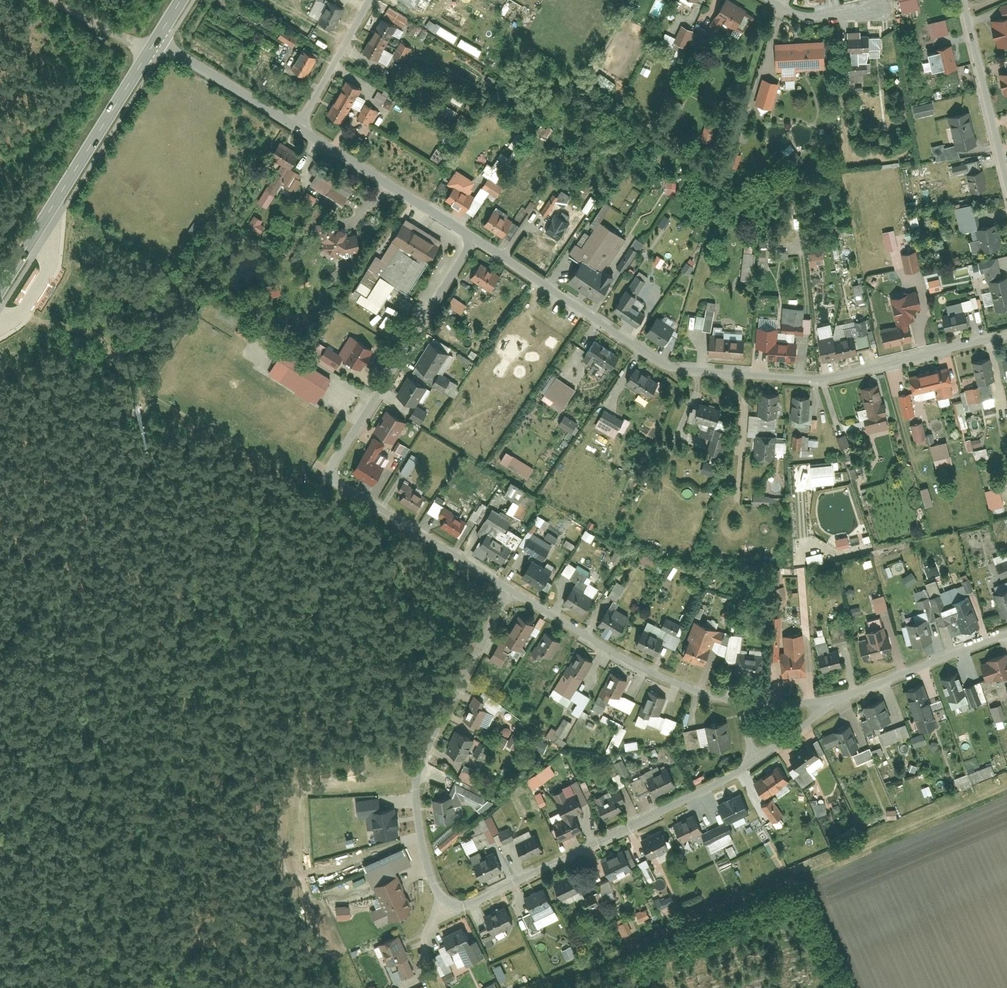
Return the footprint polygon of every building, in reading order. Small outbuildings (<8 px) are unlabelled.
[(348,11),(328,0),(318,20),(337,30),(348,11)] [(735,0),(725,0),(715,17),(734,28),(746,7),(735,0)] [(932,22),(936,37),(954,32),(950,17),(932,22)] [(383,18),(364,52),(381,61),(399,27),(383,18)] [(439,31),(443,24),(433,18),(429,26),(439,31)] [(993,25),(1000,49),(1006,47),(1006,21),(993,25)] [(673,41),(686,47),(694,29),(681,24),(673,41)] [(458,41),(462,34),(443,25),(440,32),(458,41)] [(285,30),(279,38),(296,49),(302,41),(285,30)] [(849,36),(849,53),(872,53),(872,36),(849,36)] [(483,54),(486,47),(464,39),(461,46),(483,54)] [(403,41),(394,57),(406,63),(414,48),(403,41)] [(774,44),(776,73),(825,70),(824,41),(774,44)] [(941,71),(956,67),(951,46),(935,50),(936,52),(928,54),(932,71),(940,69),(941,71)] [(295,70),(308,78),(320,59),(306,51),(295,70)] [(854,66),(854,81),(867,81),(867,72),(874,72),(874,66),(854,66)] [(755,103),(773,108),(780,82),(762,77),(755,103)] [(790,87),(798,87),(798,79),(790,79),(790,87)] [(347,80),(328,113),(345,123),(364,90),(347,80)] [(382,87),(374,102),(384,107),(392,92),(382,87)] [(367,105),(359,119),(372,125),(379,111),(367,105)] [(912,108),(913,119),(936,116),(935,105),(912,108)] [(953,116),(960,149),(979,145),(972,112),(953,116)] [(703,136),(712,139),(716,126),(707,123),(703,136)] [(542,124),(539,135),(550,138),(553,128),(542,124)] [(519,131),(513,147),(520,150),(526,133),(519,131)] [(283,140),(273,155),(293,169),(303,154),(283,140)] [(932,150),(934,162),(958,159),(956,146),(932,150)] [(433,158),(444,163),(449,152),(439,147),(433,158)] [(728,164),(738,167),(741,153),(732,151),(728,164)] [(328,169),(315,188),(345,208),(358,188),(328,169)] [(458,171),(450,183),(470,196),(478,183),(458,171)] [(969,175),(972,194),(990,191),(986,172),(969,175)] [(482,190),(497,200),(505,188),(490,178),(482,190)] [(668,180),(667,192),(678,193),(678,180),(668,180)] [(476,202),(456,189),(447,203),(467,216),(476,202)] [(559,198),(558,200),(565,207),(574,196),(566,190),(559,198)] [(541,210),(547,215),(558,200),(559,198),(553,194),(541,210)] [(527,208),(531,211),(537,204),(533,201),(527,208)] [(957,208),(962,233),(981,229),(976,205),(957,208)] [(497,208),(485,224),(504,239),(516,222),(497,208)] [(257,213),(251,225),(264,232),(270,220),(257,213)] [(557,214),(548,230),(563,238),(572,223),(557,214)] [(664,215),(662,226),(669,227),(672,216),(664,215)] [(577,249),(609,272),(629,243),(597,220),(577,249)] [(407,224),(396,241),(432,264),(443,247),(407,224)] [(335,225),(321,245),(343,260),(357,241),(335,225)] [(1000,226),(978,230),(983,253),(1005,249),(1000,226)] [(635,237),(630,246),(638,251),(644,242),(635,237)] [(757,280),(758,253),(754,253),(755,246),(746,245),(745,279),(757,280)] [(618,266),(626,271),(638,251),(630,246),(618,266)] [(402,247),(383,277),(412,294),(431,264),(402,247)] [(901,256),(905,274),(923,270),(919,251),(901,256)] [(652,262),(660,267),(665,258),(657,254),(652,262)] [(810,256),(811,267),(826,265),(825,254),(810,256)] [(471,277),(490,289),(500,273),(481,261),(471,277)] [(681,269),(690,274),(694,266),(685,261),(681,269)] [(988,281),(1003,278),(999,261),(984,263),(988,281)] [(583,262),(569,282),(598,303),(612,283),(583,262)] [(381,315),(398,287),(383,278),(366,306),(381,315)] [(993,281),(998,307),(1006,306),(1006,278),(993,281)] [(929,282),(931,294),(944,292),(941,280),(929,282)] [(269,284),(271,295),(285,293),(283,282),(269,284)] [(869,301),(867,283),(856,284),(858,302),(869,301)] [(359,288),(354,295),(360,299),(365,292),(359,288)] [(893,295),(899,325),(919,321),(913,291),(893,295)] [(462,314),(468,305),(454,295),(448,305),(462,314)] [(625,295),(613,311),(637,329),(649,313),(625,295)] [(978,296),(965,299),(967,311),(981,309),(978,296)] [(708,303),(704,331),(714,332),(718,304),(708,303)] [(943,317),(946,334),(969,330),(966,313),(943,317)] [(660,316),(646,335),(663,348),(677,329),(660,316)] [(805,317),(804,331),(811,332),(812,317),(805,317)] [(858,334),(869,331),(866,318),(855,321),(858,334)] [(247,338),(254,329),(245,323),(238,331),(247,338)] [(769,343),(776,343),(777,325),(758,324),(757,342),(769,343)] [(882,330),(886,349),(913,343),(909,325),(882,330)] [(711,335),(709,357),(746,359),(748,337),(711,335)] [(820,341),(824,364),(842,361),(838,338),(820,341)] [(857,338),(840,341),(843,360),(860,357),(857,338)] [(608,372),(619,356),(595,339),(583,355),(608,372)] [(360,340),(348,360),(365,369),(376,349),(360,340)] [(449,353),(429,340),(414,363),(434,376),(437,371),(449,353)] [(769,343),(768,360),(799,362),(801,345),(776,343),(769,343)] [(286,349),(269,375),(318,406),(334,380),(286,349)] [(324,350),(316,361),(335,374),(343,363),(324,350)] [(997,355),(1004,381),(1006,380),(1006,352),(997,355)] [(990,380),(995,378),(990,356),(973,361),(978,383),(990,380)] [(649,397),(660,383),(637,366),(627,380),(649,397)] [(947,366),(909,376),(914,392),(935,387),(937,396),(954,392),(947,366)] [(451,380),(437,371),(434,376),(430,381),(444,390),(451,380)] [(416,403),(427,386),(408,373),(395,393),(414,405),(416,403)] [(550,404),(561,411),(576,389),(556,376),(544,394),(553,400),(550,404)] [(990,380),(978,383),(979,385),(983,398),(993,396),(994,395),(990,380)] [(886,413),(878,383),(861,387),(869,418),(886,413)] [(969,402),(983,398),(979,385),(966,389),(969,402)] [(777,416),(779,393),(759,392),(758,414),(777,416)] [(905,415),(915,412),(909,392),(899,394),(905,415)] [(809,418),(810,396),(791,395),(791,417),(809,418)] [(983,398),(969,402),(971,410),(995,404),(993,396),(983,398)] [(694,419),(716,424),(721,405),(699,399),(694,419)] [(427,411),(416,403),(414,405),(408,415),(420,422),(427,411)] [(407,423),(386,408),(373,428),(394,442),(407,423)] [(616,435),(625,420),(606,409),(597,423),(616,435)] [(571,431),(577,421),(564,413),(558,423),(571,431)] [(776,436),(777,416),(758,414),(749,413),(747,434),(757,434),(776,436)] [(890,427),(886,413),(869,418),(864,419),(868,432),(890,427)] [(910,423),(914,439),(926,436),(925,433),(922,420),(910,423)] [(707,451),(722,455),(729,431),(714,427),(707,451)] [(933,431),(925,433),(926,436),(927,441),(935,439),(933,431)] [(837,435),(841,447),(850,444),(846,432),(837,435)] [(776,436),(757,434),(755,457),(774,459),(776,436)] [(810,435),(794,434),(794,448),(810,448),(810,435)] [(384,443),(374,436),(351,471),(371,484),(383,465),(374,459),(384,443)] [(974,447),(983,445),(981,437),(972,439),(974,447)] [(407,445),(399,440),(394,448),(401,453),(407,445)] [(937,466),(953,462),(947,440),(931,444),(937,466)] [(978,461),(990,458),(987,446),(975,449),(978,461)] [(500,462),(529,478),(535,467),(506,450),(500,462)] [(400,471),(407,475),(416,460),(410,456),(400,471)] [(701,470),(713,474),(716,464),(704,460),(701,470)] [(838,483),(838,463),(816,464),(817,484),(838,483)] [(397,489),(403,493),(409,485),(403,481),(397,489)] [(400,499),(416,509),(425,495),(409,485),(403,493),(400,499)] [(925,505),(933,503),(928,485),(920,487),(925,505)] [(990,509),(1005,505),(999,485),(984,489),(990,509)] [(753,494),(752,504),(769,505),(770,495),(753,494)] [(428,510),(439,515),(444,506),(445,505),(435,499),(428,510)] [(473,506),(477,508),(473,518),(481,521),(488,504),(476,499),(473,506)] [(439,515),(444,519),(450,509),(444,506),(439,515)] [(486,519),(505,530),(513,517),(494,506),(486,519)] [(441,525),(457,534),(466,519),(450,509),(444,519),(441,525)] [(537,524),(550,529),(553,520),(541,516),(537,524)] [(585,536),(594,541),(598,534),(590,529),(585,536)] [(477,548),(501,562),(511,545),(487,531),(477,548)] [(525,549),(543,559),(553,542),(534,532),(525,549)] [(551,532),(548,537),(559,541),(562,536),(551,532)] [(836,538),(838,548),(851,546),(849,535),(836,538)] [(566,544),(575,549),(578,544),(569,539),(566,544)] [(809,564),(825,561),(823,550),(807,553),(809,564)] [(644,555),(642,563),(660,568),(662,560),(644,555)] [(532,557),(521,576),(542,588),(552,569),(532,557)] [(1001,577),(1006,575),(1006,559),(996,564),(1001,577)] [(576,582),(585,587),(592,575),(568,561),(561,573),(576,582)] [(902,577),(908,586),(918,579),(912,570),(902,577)] [(963,582),(966,590),(975,587),(971,575),(962,578),(963,582)] [(608,595),(616,600),(625,585),(617,580),(608,595)] [(564,603),(583,614),(595,593),(585,587),(576,582),(564,603)] [(942,592),(946,603),(968,594),(966,590),(963,582),(941,591),(942,592)] [(1002,614),(1006,612),(1006,586),(993,591),(1002,614)] [(939,623),(946,621),(940,605),(946,603),(942,592),(929,597),(932,603),(937,617),(939,623)] [(872,596),(876,610),(888,607),(884,593),(872,596)] [(926,606),(932,603),(929,597),(928,594),(916,599),(920,608),(926,606)] [(946,621),(951,634),(980,622),(969,594),(968,594),(946,603),(940,605),(946,621)] [(931,619),(937,617),(932,603),(926,606),(931,619)] [(599,624),(616,633),(628,614),(611,604),(599,624)] [(852,616),(862,613),(860,604),(850,607),(852,616)] [(520,649),(535,624),(518,614),(503,639),(520,649)] [(780,614),(772,614),(770,659),(778,659),(780,614)] [(544,629),(548,619),(543,616),(538,626),(544,629)] [(669,630),(675,634),(681,624),(668,616),(662,626),(669,630)] [(828,620),(835,644),(848,641),(842,616),(828,620)] [(906,623),(912,644),(933,638),(927,617),(906,623)] [(681,657),(705,665),(717,629),(694,621),(681,657)] [(859,641),(864,659),(892,651),(885,623),(865,629),(868,638),(859,641)] [(634,642),(655,654),(662,642),(664,639),(643,627),(634,642)] [(562,639),(545,630),(536,648),(553,656),(562,639)] [(664,639),(662,642),(673,648),(680,637),(675,634),(669,630),(664,639)] [(819,654),(831,650),(826,632),(814,635),(819,654)] [(780,652),(783,676),(806,674),(802,633),(784,635),(785,652),(780,652)] [(499,665),(508,651),(497,645),(489,658),(499,665)] [(819,654),(824,671),(843,666),(838,648),(831,650),(819,654)] [(739,650),(737,669),(757,672),(760,653),(739,650)] [(989,680),(1006,673),(1006,651),(1006,650),(981,660),(989,680)] [(555,687),(570,697),(593,660),(577,651),(555,687)] [(940,676),(949,698),(966,691),(957,669),(940,676)] [(612,692),(620,697),(621,694),(628,680),(610,671),(599,693),(609,698),(612,692)] [(905,689),(920,729),(939,722),(924,682),(905,689)] [(975,682),(966,685),(973,704),(982,700),(975,682)] [(667,696),(649,689),(639,713),(658,720),(660,714),(667,696)] [(620,697),(612,692),(609,698),(607,701),(630,712),(636,701),(621,694),(620,697)] [(490,702),(475,695),(463,719),(478,726),(490,702)] [(863,704),(871,725),(892,717),(884,697),(863,704)] [(991,706),(996,720),(1006,717),(1006,716),(1003,703),(991,706)] [(677,721),(660,714),(658,720),(655,726),(672,732),(677,721)] [(553,736),(562,741),(574,721),(565,716),(553,736)] [(710,750),(733,745),(728,720),(705,725),(708,743),(710,750)] [(859,745),(850,723),(823,734),(828,746),(839,742),(843,752),(859,745)] [(906,723),(881,731),(884,742),(909,733),(906,723)] [(708,743),(705,725),(684,729),(688,747),(708,743)] [(623,727),(617,743),(622,745),(629,729),(623,727)] [(445,751),(463,760),(474,739),(455,729),(445,751)] [(924,732),(915,735),(918,744),(928,740),(924,732)] [(507,744),(517,748),(522,738),(511,734),(507,744)] [(543,752),(548,742),(538,737),(533,748),(543,752)] [(818,739),(812,742),(819,754),(824,751),(818,739)] [(474,753),(484,758),(490,745),(481,740),(474,753)] [(627,742),(629,750),(642,748),(641,740),(627,742)] [(812,742),(789,757),(799,771),(806,766),(821,756),(819,754),(812,742)] [(870,746),(853,754),(857,763),(874,755),(870,746)] [(876,749),(878,756),(887,753),(885,746),(876,749)] [(620,772),(622,775),(630,771),(623,757),(615,761),(620,772)] [(968,772),(972,783),(996,773),(992,762),(968,772)] [(466,764),(461,778),(476,784),(482,770),(466,764)] [(528,777),(534,787),(556,774),(550,764),(528,777)] [(752,782),(764,799),(790,780),(778,764),(752,782)] [(647,776),(656,794),(676,784),(667,766),(647,776)] [(814,778),(806,766),(799,771),(795,774),(803,786),(814,778)] [(618,787),(626,783),(622,775),(620,772),(612,776),(618,787)] [(968,772),(956,777),(960,788),(972,783),(968,772)] [(644,809),(658,802),(646,776),(633,782),(640,797),(639,798),(644,809)] [(575,792),(581,804),(588,800),(578,779),(570,782),(575,792)] [(453,795),(454,804),(462,802),(462,798),(477,804),(484,802),(486,795),(454,780),(448,796),(453,795)] [(552,793),(564,818),(575,813),(583,809),(581,804),(575,792),(569,795),(565,787),(552,793)] [(535,794),(541,806),(547,803),(541,791),(535,794)] [(726,821),(727,823),(751,812),(741,792),(718,803),(726,821)] [(597,802),(605,818),(621,810),(613,794),(597,802)] [(448,796),(431,798),(435,822),(456,819),(454,804),(453,795),(448,796)] [(773,821),(784,813),(773,798),(762,806),(773,821)] [(816,802),(818,815),(830,814),(828,800),(816,802)] [(377,838),(399,835),(396,809),(374,812),(377,838)] [(672,822),(681,842),(702,832),(705,830),(695,811),(672,822)] [(553,824),(561,840),(583,829),(575,813),(564,818),(553,824)] [(715,826),(725,846),(736,841),(727,823),(726,821),(715,826)] [(439,845),(443,850),(467,829),(462,824),(439,845)] [(498,832),(504,843),(515,837),(510,826),(498,832)] [(705,830),(702,832),(712,852),(725,846),(715,826),(705,830)] [(641,838),(650,857),(672,846),(663,827),(641,838)] [(462,840),(466,852),(496,839),(491,828),(462,840)] [(515,842),(524,858),(543,849),(534,832),(515,842)] [(601,857),(610,877),(633,867),(623,846),(601,857)] [(372,911),(379,927),(410,914),(413,905),(397,871),(413,865),(405,847),(364,867),(373,888),(375,887),(383,907),(372,911)] [(472,860),(482,880),(503,870),(494,849),(472,860)] [(656,878),(646,857),(637,862),(648,883),(656,878)] [(555,881),(565,903),(584,894),(574,872),(555,881)] [(712,884),(703,888),(709,901),(718,897),(712,884)] [(544,886),(524,895),(532,911),(535,918),(554,909),(544,886)] [(595,892),(582,898),(587,907),(599,901),(595,892)] [(655,902),(659,909),(675,901),(672,894),(655,902)] [(489,923),(494,933),(514,923),(505,904),(485,914),(489,923)] [(337,917),(350,917),(350,905),(337,905),(337,917)] [(643,921),(653,917),(649,908),(639,912),(643,921)] [(535,918),(532,911),(523,915),(531,933),(540,929),(535,918)] [(628,918),(618,923),(624,935),(633,930),(628,918)] [(483,938),(494,933),(489,923),(478,928),(483,938)] [(465,962),(484,954),(475,936),(468,940),(461,926),(441,936),(448,953),(458,948),(465,962)] [(408,954),(398,934),(375,944),(384,965),(397,959),(408,954)] [(572,944),(562,949),(567,959),(577,955),(572,944)] [(408,954),(397,959),(405,978),(416,973),(408,954)] [(442,974),(446,982),(456,977),(452,970),(442,974)]
